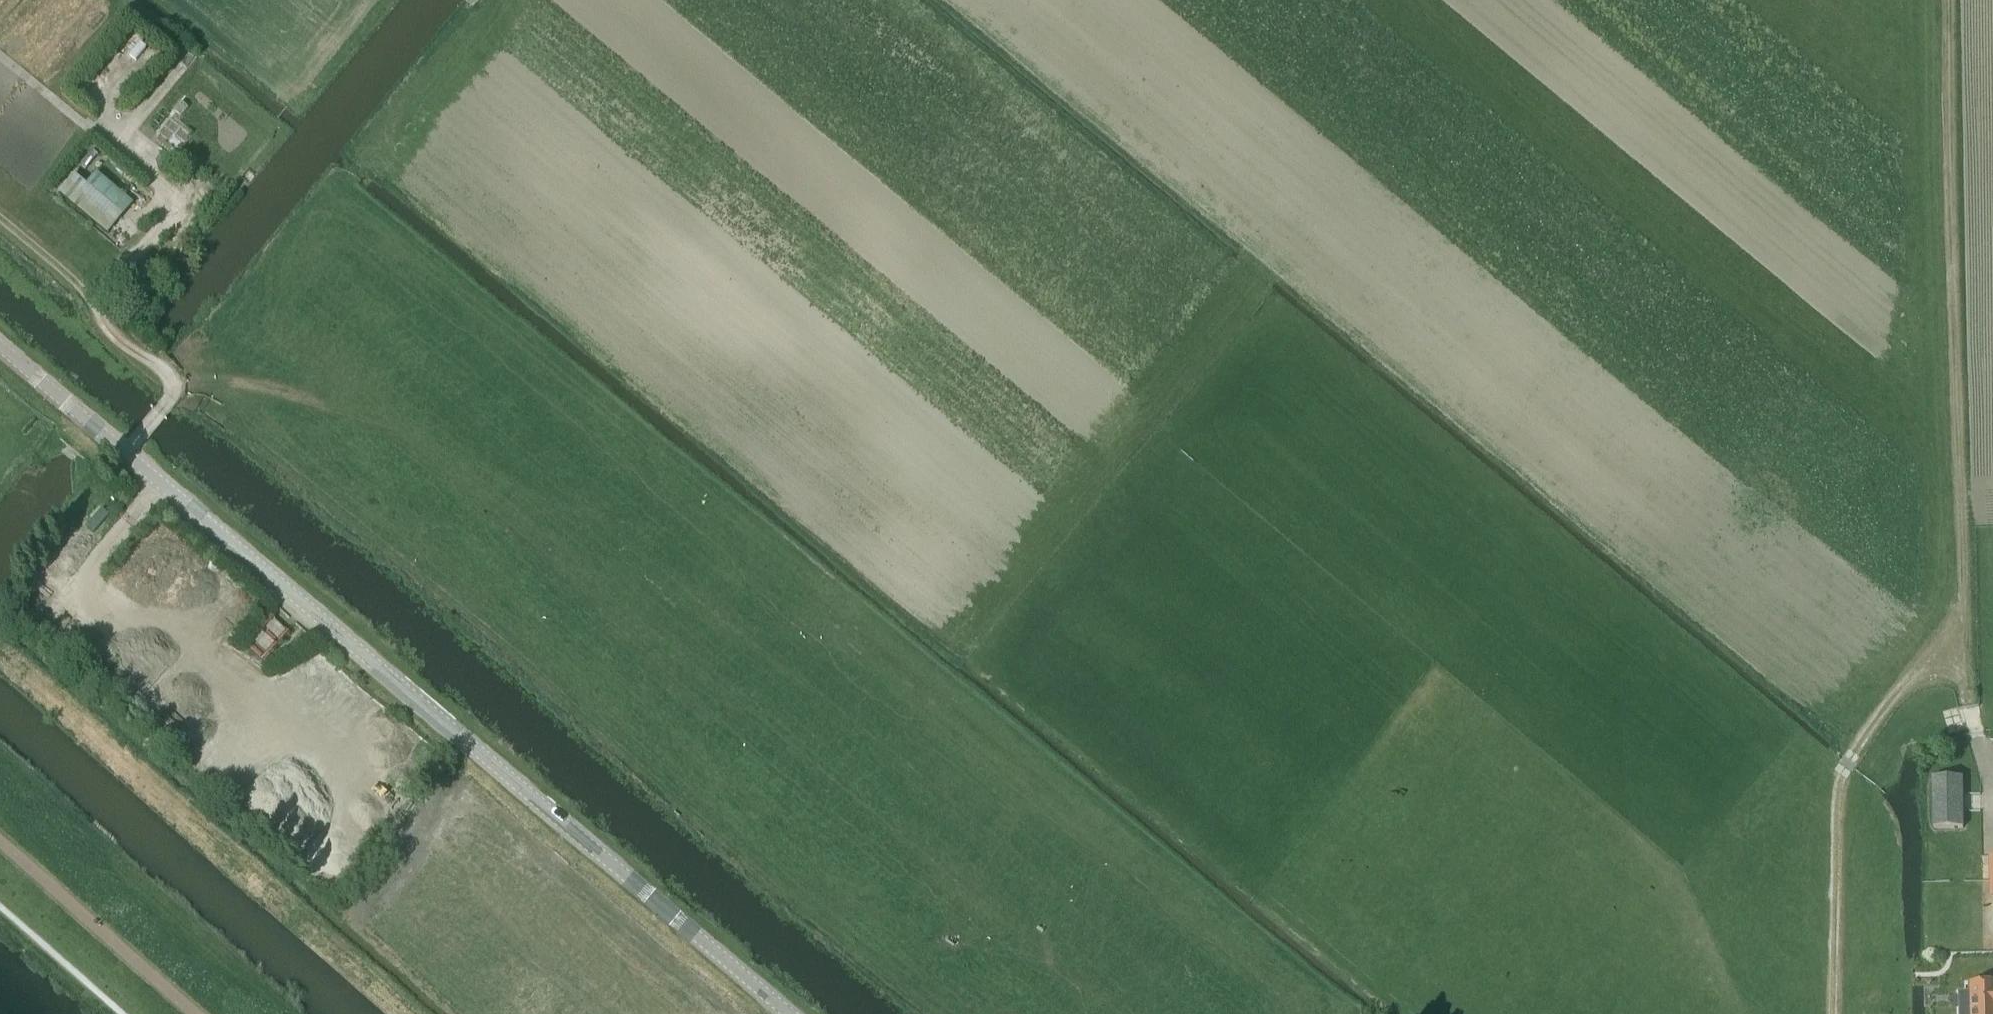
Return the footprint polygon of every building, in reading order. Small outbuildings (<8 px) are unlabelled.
[(107,234),(132,204),(96,173),(86,185),(73,175),(58,193),(107,234)] [(1961,779),(1933,780),(1933,799),(1934,828),(1962,827),(1961,779)] [(1960,994),(1960,1013),(1992,1013),(1992,985),(1969,985),(1970,994),(1960,994)]
